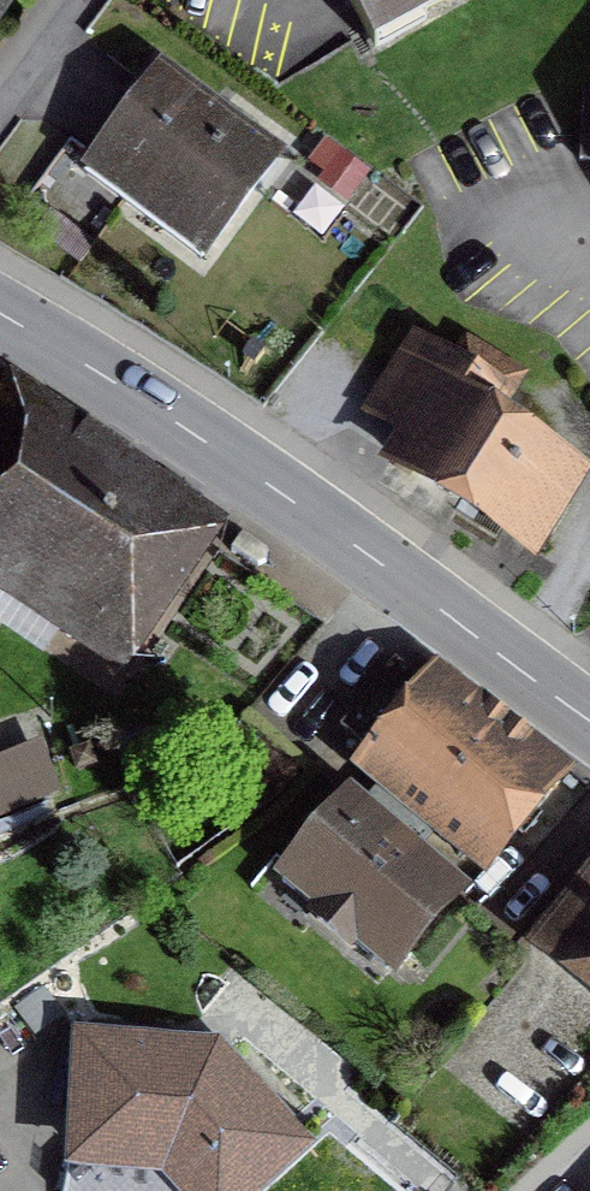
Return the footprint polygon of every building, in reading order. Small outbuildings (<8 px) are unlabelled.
[(14,0),(0,0),(0,18),(14,0)] [(372,32),(432,0),(355,0),(372,32)] [(291,163),(163,68),(85,174),(213,269),(291,163)] [(422,344),(369,426),(398,445),(378,476),(538,577),(589,495),(589,477),(496,418),(508,398),(422,344)] [(0,410),(0,602),(129,691),(239,532),(20,381),(0,410)] [(569,772),(444,670),(373,757),(498,859),(569,772)] [(466,885),(350,791),(286,871),(402,965),(466,885)] [(543,939),(589,975),(589,878),(543,939)] [(72,1035),(66,1175),(160,1179),(171,1190),(268,1190),(318,1148),(225,1042),(72,1035)]
